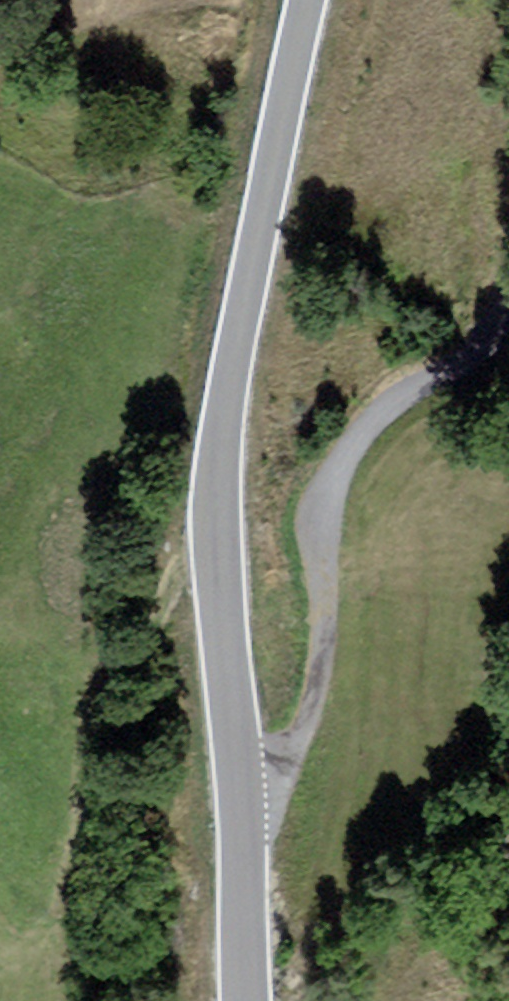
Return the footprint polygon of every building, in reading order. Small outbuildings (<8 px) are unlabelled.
[(491,862),(508,868),(508,808),(491,862)]
